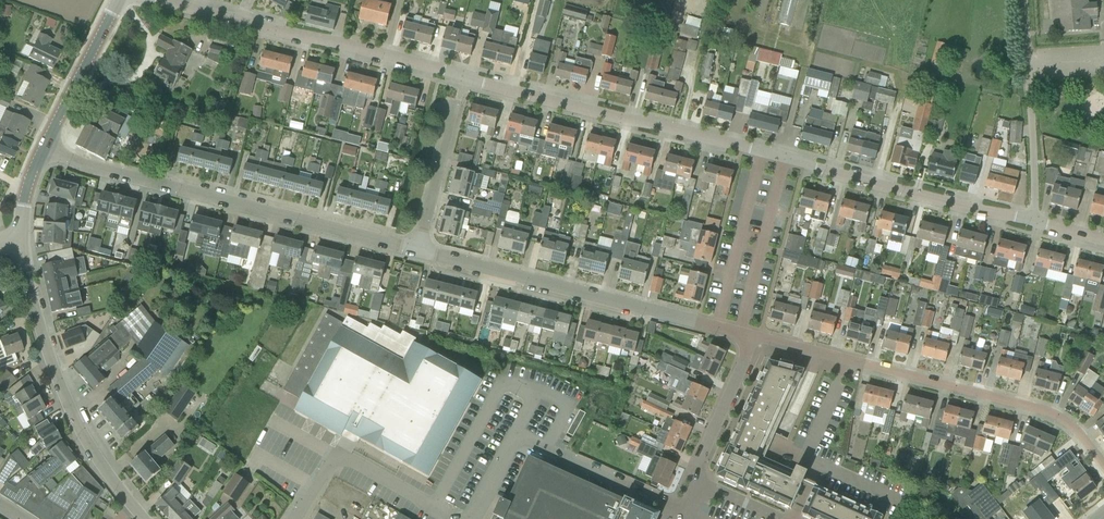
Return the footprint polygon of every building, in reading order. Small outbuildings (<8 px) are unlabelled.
[(284,9),(289,0),(273,0),(272,2),(284,9)] [(386,27),(391,6),(378,3),(379,0),(365,0),(360,20),(361,20),(362,18),(377,21),(376,24),(386,27)] [(444,17),(446,9),(448,0),(443,0),(442,3),(441,3),(438,16),(444,17)] [(536,17),(547,19),(551,2),(541,0),(540,0),(536,17)] [(779,23),(793,26),(799,0),(785,0),(779,23)] [(1091,31),(1090,17),(1098,16),(1097,3),(1089,4),(1088,0),(1053,0),(1055,19),(1060,19),(1062,33),(1091,31)] [(305,23),(334,31),(340,9),(327,5),(325,12),(310,8),(305,23)] [(563,16),(585,22),(588,11),(566,5),(564,11),(563,16)] [(11,17),(11,7),(0,6),(0,16),(11,17)] [(457,12),(446,9),(444,17),(444,19),(454,22),(457,12)] [(487,17),(484,29),(483,32),(493,34),(499,13),(488,11),(487,17)] [(471,25),(484,29),(487,17),(474,13),(471,25)] [(406,18),(401,38),(416,42),(423,17),(417,16),(414,17),(413,20),(406,18)] [(611,18),(606,17),(603,16),(600,28),(608,30),(611,19),(611,18)] [(428,29),(420,28),(423,17),(416,42),(431,45),(436,26),(429,24),(428,29)] [(48,18),(44,27),(52,30),(56,22),(48,18)] [(680,35),(692,38),(697,40),(702,20),(694,18),(692,27),(685,25),(683,24),(680,35)] [(456,52),(461,32),(446,29),(442,48),(456,52)] [(636,31),(634,39),(641,41),(643,32),(636,31)] [(471,56),(476,36),(461,32),(456,52),(471,56)] [(511,66),(518,40),(513,39),(514,35),(504,32),(500,47),(497,62),(511,66)] [(28,57),(52,69),(53,68),(52,68),(60,53),(61,52),(49,46),(52,39),(40,33),(28,57)] [(617,38),(607,35),(604,47),(601,55),(611,58),(617,38)] [(156,72),(155,74),(167,81),(165,84),(174,88),(183,70),(182,69),(192,50),(186,47),(188,42),(183,39),(181,44),(175,41),(174,43),(162,36),(161,36),(156,44),(170,51),(165,60),(163,59),(158,68),(157,67),(155,72),(156,72)] [(482,58),(497,62),(500,47),(492,45),(494,40),(487,39),(482,58)] [(663,91),(660,104),(675,108),(678,96),(680,96),(684,84),(678,82),(686,54),(685,54),(686,50),(696,52),(698,42),(689,40),(688,42),(678,39),(675,51),(674,51),(666,80),(676,83),(673,93),(663,91)] [(941,68),(948,45),(938,42),(931,64),(941,68)] [(601,57),(601,55),(604,47),(592,44),(589,54),(601,57)] [(209,53),(223,56),(225,48),(211,45),(209,53)] [(748,62),(756,64),(759,49),(752,47),(748,62)] [(543,74),(547,59),(549,53),(534,49),(533,50),(528,70),(543,74)] [(645,67),(655,70),(659,57),(657,57),(659,51),(650,49),(649,54),(645,67)] [(782,55),(759,49),(756,64),(757,61),(779,67),(782,55)] [(259,72),(273,75),(279,56),(264,52),(259,72)] [(556,77),(571,81),(576,62),(566,59),(567,54),(560,52),(557,64),(559,65),(556,77)] [(713,56),(714,53),(709,52),(709,53),(706,52),(700,75),(709,77),(714,56),(713,56)] [(273,75),(281,77),(288,79),(293,60),(279,56),(273,75)] [(591,62),(587,61),(577,58),(576,62),(571,81),(586,85),(589,73),(591,73),(593,64),(591,62)] [(310,80),(317,82),(321,67),(306,63),(301,83),(308,85),(310,80)] [(39,78),(42,72),(31,66),(31,67),(26,64),(23,70),(28,73),(23,81),(28,84),(21,99),(16,96),(15,97),(30,105),(30,106),(32,107),(32,106),(37,108),(42,98),(40,98),(48,82),(39,78)] [(616,93),(620,75),(619,79),(609,77),(612,66),(605,64),(602,76),(604,77),(601,89),(616,93)] [(329,97),(336,70),(321,67),(317,82),(314,94),(323,97),(324,95),(329,97)] [(799,72),(790,70),(781,67),(779,75),(788,77),(797,80),(799,72)] [(804,86),(829,93),(833,76),(809,70),(804,86)] [(616,93),(630,97),(634,84),(636,84),(639,73),(632,71),(630,78),(620,75),(616,93)] [(878,87),(879,86),(881,76),(881,75),(869,72),(868,75),(866,84),(878,87)] [(240,94),(250,96),(255,76),(245,74),(240,94)] [(360,92),(364,78),(348,74),(343,93),(348,94),(345,105),(356,108),(358,101),(360,92)] [(648,88),(645,100),(660,104),(663,91),(665,84),(655,81),(656,77),(649,75),(646,87),(648,88)] [(364,110),(366,99),(373,101),(378,81),(364,78),(360,92),(358,101),(356,108),(364,110)] [(723,97),(722,97),(717,119),(731,122),(734,110),(736,111),(740,98),(746,99),(751,81),(742,79),(739,90),(735,89),(733,95),(724,93),(723,97)] [(748,127),(762,130),(770,102),(770,100),(757,97),(760,84),(751,81),(746,99),(747,99),(745,104),(752,106),(750,114),(752,115),(748,127)] [(867,103),(868,99),(875,101),(878,88),(856,82),(852,99),(867,103)] [(703,115),(717,119),(722,97),(716,95),(718,86),(711,84),(710,89),(703,115)] [(280,102),(288,104),(292,87),(284,85),(280,102)] [(386,105),(392,106),(389,115),(398,118),(400,113),(401,108),(406,88),(391,85),(386,105)] [(407,114),(408,110),(415,112),(420,92),(406,88),(401,108),(400,113),(407,114)] [(884,103),(893,105),(896,93),(878,88),(875,101),(884,103)] [(323,97),(318,116),(329,119),(335,98),(329,97),(324,95),(323,97)] [(0,97),(0,106),(7,109),(10,101),(0,97)] [(337,123),(343,100),(335,98),(329,121),(337,123)] [(835,101),(831,115),(838,117),(846,119),(850,104),(835,101)] [(788,113),(790,106),(770,102),(762,130),(777,134),(780,122),(785,123),(788,113)] [(472,127),(480,130),(482,124),(486,109),(472,105),(465,130),(471,132),(472,127)] [(364,123),(373,126),(377,108),(369,106),(364,123)] [(387,111),(377,108),(371,131),(381,133),(387,111)] [(486,109),(482,124),(490,126),(487,136),(493,137),(499,112),(486,109)] [(821,121),(823,112),(812,109),(810,118),(807,118),(801,140),(815,144),(821,121)] [(30,122),(14,115),(5,111),(0,122),(0,126),(23,137),(30,122)] [(512,133),(521,135),(525,119),(511,115),(504,140),(510,141),(512,133)] [(924,134),(927,120),(916,117),(913,132),(914,132),(924,134)] [(249,120),(240,118),(237,127),(247,130),(249,120)] [(525,119),(521,135),(518,146),(529,149),(528,152),(537,154),(541,140),(534,138),(539,122),(525,119)] [(1008,128),(1009,120),(1000,120),(1000,127),(1008,128)] [(821,121),(815,144),(830,148),(836,125),(835,125),(821,121)] [(938,122),(931,121),(928,131),(935,133),(938,122)] [(1022,123),(1011,122),(1010,144),(1021,145),(1022,123)] [(391,143),(403,146),(407,127),(396,124),(391,143)] [(105,161),(106,160),(116,140),(97,130),(87,125),(77,147),(105,161)] [(557,158),(564,129),(550,125),(546,141),(541,140),(537,154),(536,159),(539,160),(540,155),(556,159),(557,158)] [(0,141),(0,142),(0,155),(4,157),(5,155),(13,159),(23,137),(0,126),(0,141)] [(333,129),(330,138),(358,146),(360,136),(333,129)] [(571,157),(578,132),(564,129),(557,158),(567,161),(568,156),(571,157)] [(847,152),(861,156),(867,133),(853,129),(847,152)] [(881,137),(876,135),(867,133),(861,156),(875,159),(881,137)] [(599,155),(603,139),(589,135),(583,160),(596,164),(599,155)] [(915,168),(922,142),(912,140),(899,137),(897,147),(896,147),(892,164),(907,167),(907,166),(915,168)] [(610,167),(617,142),(603,139),(599,155),(606,157),(604,166),(610,167)] [(986,157),(991,141),(982,139),(977,155),(986,157)] [(996,160),(1001,142),(992,139),(987,157),(994,159),(996,160)] [(208,149),(203,169),(217,172),(220,158),(222,149),(224,141),(219,140),(216,149),(209,148),(208,149)] [(230,143),(224,141),(222,149),(228,151),(230,143)] [(494,155),(497,143),(490,141),(487,153),(494,155)] [(390,145),(379,142),(377,151),(388,154),(390,145)] [(476,151),(476,152),(474,161),(480,163),(481,160),(479,160),(481,153),(481,152),(482,152),(484,143),(479,142),(476,151)] [(1079,146),(1067,142),(1064,152),(1063,154),(1076,158),(1079,146)] [(503,157),(506,145),(500,144),(497,155),(503,157)] [(638,165),(642,149),(628,145),(622,170),(627,172),(630,163),(638,165)] [(203,169),(208,149),(196,146),(194,152),(191,165),(203,169)] [(348,155),(350,147),(344,146),(342,154),(348,155)] [(178,162),(191,165),(194,152),(181,148),(178,162)] [(1076,161),(1082,162),(1085,149),(1080,148),(1076,161)] [(649,177),(656,152),(642,149),(638,165),(646,167),(644,176),(649,177)] [(953,179),(957,164),(959,154),(944,150),(942,156),(932,154),(928,173),(953,179)] [(389,155),(377,152),(375,159),(387,162),(389,155)] [(471,166),(472,161),(474,156),(460,153),(457,163),(471,166)] [(667,155),(663,171),(658,170),(653,187),(660,189),(663,181),(675,184),(677,176),(681,159),(667,155)] [(285,174),(287,166),(289,158),(283,157),(281,164),(274,163),(272,170),(269,185),(282,189),(285,174)] [(217,172),(230,175),(233,162),(220,158),(217,172)] [(689,187),(695,162),(681,159),(677,176),(675,184),(689,187)] [(985,187),(1000,191),(1006,169),(1006,164),(1006,162),(996,160),(994,159),(992,165),(991,165),(985,187)] [(562,184),(569,186),(575,163),(568,161),(562,184)] [(965,161),(960,181),(975,185),(980,165),(965,161)] [(309,163),(307,171),(313,173),(315,164),(309,163)] [(246,164),(243,179),(256,182),(259,167),(246,164)] [(708,183),(716,185),(720,169),(707,165),(700,190),(706,192),(708,183)] [(332,180),(335,168),(328,166),(325,179),(332,180)] [(259,167),(256,182),(269,185),(272,170),(259,167)] [(481,175),(475,174),(475,173),(456,168),(453,181),(480,188),(481,189),(484,176),(494,179),(496,172),(488,170),(484,169),(483,169),(481,175)] [(1058,170),(1052,168),(1045,169),(1046,180),(1045,184),(1054,186),(1049,204),(1063,207),(1070,180),(1056,176),(1058,170)] [(722,196),(728,198),(734,172),(720,169),(716,185),(724,187),(722,196)] [(1014,195),(1020,172),(1006,169),(1000,191),(1014,195)] [(298,178),(285,174),(282,189),(295,192),(298,178)] [(569,190),(579,193),(583,177),(573,174),(569,190)] [(613,187),(619,188),(621,178),(616,176),(613,187)] [(1070,180),(1063,207),(1077,211),(1083,189),(1089,190),(1092,178),(1086,177),(1085,181),(1071,178),(1070,180)] [(295,192),(308,195),(311,181),(298,178),(295,192)] [(1095,192),(1098,180),(1092,178),(1089,190),(1095,192)] [(383,182),(383,181),(377,180),(375,188),(376,189),(381,190),(383,182)] [(61,198),(61,206),(68,207),(76,208),(78,201),(75,200),(78,187),(77,187),(77,184),(66,181),(66,184),(54,181),(53,187),(50,186),(49,193),(51,194),(51,195),(61,198)] [(308,195),(321,199),(324,184),(311,181),(308,195)] [(480,188),(453,181),(449,195),(469,200),(469,199),(473,200),(474,196),(476,196),(478,195),(480,188)] [(389,183),(383,182),(381,190),(379,199),(375,213),(388,216),(392,202),(385,200),(389,183)] [(529,189),(542,192),(543,186),(531,183),(529,189)] [(643,196),(649,197),(653,185),(646,183),(643,196)] [(336,203),(349,206),(353,192),(340,188),(336,203)] [(814,211),(818,194),(804,190),(797,215),(803,217),(805,208),(814,211)] [(689,209),(693,193),(685,191),(681,207),(682,208),(689,209)] [(349,206),(362,209),(366,195),(353,192),(349,206)] [(494,192),(492,202),(503,204),(504,201),(505,194),(494,192)] [(114,196),(102,193),(100,203),(98,212),(109,215),(114,196)] [(811,219),(819,221),(825,223),(831,197),(818,194),(814,211),(811,219)] [(108,220),(119,223),(126,199),(126,198),(115,195),(114,196),(109,215),(108,220)] [(375,213),(379,199),(366,195),(362,209),(375,213)] [(1090,214),(1103,218),(1103,216),(1103,198),(1094,196),(1090,214)] [(126,199),(119,223),(118,227),(130,230),(137,202),(126,199)] [(844,219),(853,221),(857,204),(843,200),(837,226),(842,227),(844,219)] [(96,216),(98,212),(100,203),(93,201),(89,215),(96,216)] [(475,201),(473,207),(489,211),(500,214),(503,205),(503,204),(492,202),(488,201),(487,204),(475,201)] [(503,230),(498,248),(512,252),(519,225),(521,216),(519,214),(510,212),(508,213),(511,202),(504,201),(503,204),(503,205),(500,214),(496,229),(503,230)] [(622,206),(610,203),(607,214),(620,217),(622,206)] [(149,234),(156,207),(144,204),(137,231),(149,234)] [(864,233),(870,207),(857,204),(853,221),(860,223),(858,231),(864,233)] [(68,207),(61,206),(48,205),(46,218),(67,220),(68,207)] [(162,229),(167,210),(168,209),(156,206),(156,207),(149,234),(161,237),(162,229)] [(539,228),(545,229),(551,208),(545,206),(542,215),(539,228)] [(470,213),(446,207),(443,220),(462,225),(464,218),(469,219),(470,213)] [(472,214),(487,218),(489,211),(473,207),(472,214)] [(167,210),(162,229),(174,232),(179,213),(167,210)] [(636,211),(629,210),(622,235),(619,248),(626,250),(636,211)] [(891,233),(896,216),(882,212),(875,238),(881,239),(883,230),(891,233)] [(535,213),(532,226),(539,228),(542,215),(535,213)] [(905,236),(909,220),(896,216),(891,233),(889,242),(887,250),(900,253),(901,249),(908,250),(911,238),(905,236)] [(201,248),(209,220),(195,217),(191,232),(199,234),(195,247),(201,248)] [(67,220),(46,218),(45,231),(66,233),(66,232),(74,232),(75,221),(67,221),(67,220)] [(713,228),(715,220),(708,218),(706,226),(713,228)] [(572,236),(579,238),(583,224),(582,224),(583,220),(578,219),(577,223),(576,223),(572,236)] [(221,257),(229,228),(222,226),(223,224),(209,220),(201,248),(207,250),(208,248),(215,250),(213,255),(221,257)] [(462,225),(443,220),(439,233),(464,240),(466,231),(461,230),(462,225)] [(687,228),(693,229),(689,243),(715,249),(718,236),(703,232),(704,225),(689,221),(687,228)] [(931,243),(935,226),(920,223),(916,239),(911,238),(908,250),(904,265),(910,267),(915,248),(920,250),(922,241),(931,243)] [(587,226),(583,224),(579,238),(586,240),(589,226),(587,226)] [(512,252),(524,255),(531,228),(519,225),(512,252)] [(941,258),(948,230),(935,226),(931,243),(928,254),(941,258)] [(229,253),(236,255),(236,257),(242,259),(249,231),(235,227),(235,229),(229,228),(221,257),(228,259),(229,253)] [(814,253),(822,255),(828,231),(820,229),(815,247),(814,253)] [(485,245),(491,247),(495,233),(483,230),(482,237),(486,238),(485,245)] [(968,260),(974,234),(960,230),(954,256),(968,260)] [(66,233),(45,231),(44,244),(48,244),(50,254),(65,251),(65,245),(66,233)] [(259,249),(263,234),(249,231),(242,259),(255,262),(248,288),(256,290),(265,253),(258,251),(258,248),(259,249)] [(545,231),(538,259),(552,262),(559,235),(545,231)] [(619,248),(622,235),(615,233),(612,246),(619,248)] [(826,245),(834,247),(837,236),(829,234),(826,245)] [(981,263),(988,238),(974,234),(968,260),(981,263)] [(559,235),(552,262),(564,265),(572,238),(559,235)] [(784,250),(801,255),(802,255),(806,239),(793,235),(792,237),(788,236),(784,250)] [(658,258),(659,256),(659,257),(664,238),(657,236),(652,257),(658,258)] [(283,269),(290,241),(276,237),(272,252),(280,254),(276,268),(283,269)] [(664,237),(664,238),(659,257),(663,257),(665,248),(669,248),(671,238),(664,237)] [(849,239),(845,251),(851,253),(855,241),(849,239)] [(866,252),(874,254),(877,242),(869,240),(866,252)] [(300,259),(304,245),(290,241),(283,269),(288,271),(292,257),(300,259)] [(686,257),(711,264),(715,249),(689,243),(681,241),(679,250),(687,252),(686,257)] [(1009,261),(1013,244),(999,241),(993,266),(999,268),(1007,270),(1009,261)] [(578,269),(592,272),(599,245),(585,242),(578,269)] [(184,257),(187,245),(178,243),(175,255),(184,257)] [(1020,273),(1027,248),(1013,244),(1009,261),(1017,263),(1015,272),(1020,273)] [(609,256),(611,248),(599,245),(592,272),(604,276),(609,256)] [(128,260),(138,263),(142,251),(132,248),(128,260)] [(317,278),(323,280),(331,252),(317,248),(313,262),(314,263),(313,265),(306,263),(301,281),(308,283),(312,270),(319,272),(317,278)] [(78,276),(73,249),(72,249),(65,251),(50,254),(47,254),(48,255),(50,265),(43,266),(46,280),(66,276),(67,278),(76,276),(78,276)] [(801,255),(784,250),(782,259),(792,261),(791,264),(798,266),(801,255)] [(1048,270),(1052,254),(1038,251),(1035,266),(1048,270)] [(341,270),(344,255),(331,252),(323,280),(329,282),(331,274),(338,276),(336,285),(343,287),(347,274),(339,272),(340,270),(341,270)] [(263,292),(272,255),(265,253),(256,290),(263,292)] [(618,279),(631,282),(638,256),(625,253),(618,279)] [(1062,274),(1066,258),(1052,254),(1048,270),(1062,274)] [(817,270),(820,260),(802,255),(801,255),(798,266),(798,268),(806,270),(809,268),(817,270)] [(651,260),(638,256),(631,282),(644,286),(651,260)] [(859,260),(847,257),(845,266),(857,269),(859,260)] [(358,289),(364,290),(371,262),(357,258),(353,273),(354,273),(354,276),(347,274),(343,287),(339,304),(337,309),(337,311),(344,312),(347,304),(352,285),(358,286),(358,289)] [(951,280),(955,263),(946,260),(945,264),(946,264),(942,278),(951,280)] [(301,281),(306,263),(299,261),(294,278),(290,294),(298,296),(298,293),(301,281)] [(825,263),(820,261),(817,271),(823,272),(825,263)] [(1086,286),(1088,280),(1092,264),(1077,261),(1073,276),(1068,275),(1060,305),(1059,309),(1067,312),(1068,307),(1073,285),(1085,288),(1086,286)] [(385,266),(371,262),(364,290),(370,292),(372,285),(380,287),(385,266)] [(945,264),(938,262),(934,276),(942,278),(946,264),(945,264)] [(1092,264),(1088,280),(1086,286),(1085,288),(1084,291),(1095,293),(1094,294),(1098,295),(1098,294),(1100,286),(1100,283),(1103,269),(1103,268),(1092,264)] [(843,276),(845,267),(838,265),(835,274),(843,276)] [(882,271),(881,274),(892,277),(891,280),(898,282),(902,270),(883,265),(882,271)] [(981,286),(985,268),(977,266),(973,284),(981,286)] [(655,277),(662,279),(664,270),(657,268),(655,277)] [(682,269),(679,283),(704,290),(708,276),(682,269)] [(993,283),(996,271),(987,269),(984,281),(993,283)] [(228,281),(235,283),(237,275),(230,273),(228,281)] [(783,273),(781,282),(791,285),(794,275),(783,273)] [(66,276),(46,280),(50,299),(61,296),(61,294),(70,292),(79,290),(77,281),(76,276),(67,278),(66,276)] [(938,292),(942,278),(934,276),(932,282),(921,279),(919,287),(938,292)] [(1020,295),(1025,278),(1016,276),(1012,292),(1020,295)] [(655,277),(654,277),(651,292),(659,294),(663,279),(662,279),(655,277)] [(921,280),(909,277),(907,283),(919,286),(921,280)] [(183,286),(176,280),(170,288),(177,293),(183,286)] [(435,302),(440,284),(428,281),(427,280),(423,299),(435,302)] [(1061,297),(1064,283),(1056,281),(1052,295),(1061,297)] [(675,298),(680,299),(701,304),(704,290),(679,283),(679,284),(687,286),(685,294),(677,292),(675,298)] [(809,298),(810,299),(813,285),(812,285),(806,283),(804,283),(801,296),(802,297),(809,298)] [(810,299),(817,301),(820,301),(823,285),(814,283),(813,285),(810,299)] [(453,287),(440,284),(435,302),(448,305),(453,287)] [(1103,309),(1103,287),(1100,286),(1098,294),(1098,295),(1093,312),(1102,314),(1103,309)] [(466,290),(453,287),(448,305),(461,308),(466,290)] [(913,287),(911,293),(918,295),(919,288),(913,287)] [(79,290),(70,292),(61,294),(61,296),(50,299),(53,312),(73,308),(83,306),(79,290)] [(478,293),(466,290),(461,308),(474,312),(479,293),(478,293)] [(837,306),(846,308),(849,296),(850,292),(841,290),(837,306)] [(384,295),(378,293),(376,292),(375,293),(371,311),(380,313),(384,295)] [(967,293),(960,292),(958,298),(965,300),(967,293)] [(782,296),(777,295),(770,320),(783,323),(788,306),(787,306),(780,304),(782,296)] [(985,306),(987,297),(981,295),(978,304),(985,306)] [(846,308),(843,321),(850,323),(845,339),(858,342),(864,320),(865,315),(866,312),(855,309),(857,298),(849,296),(846,308)] [(880,297),(875,315),(884,317),(888,300),(880,297)] [(496,298),(491,315),(484,313),(481,326),(488,328),(490,323),(502,326),(504,319),(508,301),(496,298)] [(795,326),(802,301),(789,298),(787,306),(788,306),(783,323),(795,326)] [(894,318),(898,301),(889,298),(885,316),(894,318)] [(324,306),(337,309),(339,304),(325,300),(324,306)] [(516,322),(517,322),(521,305),(508,301),(504,319),(502,326),(503,324),(515,327),(516,322)] [(921,327),(926,304),(919,302),(913,326),(921,327)] [(821,333),(825,315),(818,314),(820,306),(814,304),(808,329),(821,333)] [(517,322),(529,325),(534,308),(521,305),(517,322)] [(1026,315),(1029,307),(1022,305),(1020,313),(1026,315)] [(85,315),(83,308),(76,310),(78,317),(85,315)] [(542,329),(546,311),(534,308),(529,325),(530,325),(528,332),(533,333),(535,327),(542,329)] [(986,315),(994,317),(996,310),(988,308),(986,315)] [(821,333),(833,336),(839,310),(834,309),(832,317),(825,315),(821,333)] [(542,329),(555,332),(559,314),(546,311),(542,329)] [(930,329),(934,313),(927,311),(923,327),(930,329)] [(345,430),(428,477),(482,380),(415,343),(417,339),(403,332),(401,336),(384,326),(382,330),(371,324),(368,328),(348,317),(344,324),(326,314),(284,390),(301,400),(295,411),(342,437),(342,436),(345,430)] [(564,347),(571,349),(577,325),(571,324),(572,317),(571,317),(559,314),(555,332),(552,341),(565,345),(564,347)] [(865,315),(864,320),(858,342),(870,345),(877,318),(865,315)] [(470,324),(478,325),(480,318),(473,316),(470,324)] [(968,339),(973,318),(965,316),(960,337),(968,339)] [(425,318),(418,317),(416,322),(411,320),(409,327),(415,328),(415,329),(419,330),(420,326),(423,327),(425,318)] [(962,319),(953,317),(950,330),(959,332),(962,319)] [(1042,321),(1028,317),(1022,338),(1036,341),(1042,321)] [(442,331),(444,323),(437,321),(435,330),(442,331)] [(583,339),(596,342),(601,325),(589,322),(588,321),(583,339)] [(1076,322),(1075,321),(1072,321),(1069,323),(1067,325),(1067,327),(1074,329),(1076,322)] [(159,369),(161,371),(182,341),(155,322),(133,353),(144,360),(159,369)] [(654,335),(657,324),(650,322),(647,333),(654,335)] [(109,338),(120,351),(127,346),(133,338),(121,323),(115,328),(114,326),(110,329),(114,334),(109,338)] [(450,325),(444,323),(442,331),(448,333),(450,325)] [(899,334),(892,333),(894,324),(889,323),(883,349),(895,352),(899,334)] [(614,328),(601,325),(596,342),(609,346),(614,328)] [(92,350),(101,336),(93,331),(88,338),(85,339),(81,328),(68,332),(69,334),(63,336),(67,348),(73,347),(78,361),(92,350)] [(614,328),(609,346),(622,349),(627,331),(614,328)] [(899,334),(895,352),(908,355),(914,329),(909,328),(907,336),(899,334)] [(997,347),(1006,349),(1010,332),(1001,330),(997,347)] [(634,352),(640,335),(639,334),(639,335),(627,331),(622,349),(634,352)] [(934,359),(938,343),(931,341),(933,332),(928,331),(921,356),(934,359)] [(952,337),(947,336),(940,334),(938,343),(934,359),(934,361),(938,362),(939,361),(946,362),(952,337)] [(1070,334),(1069,341),(1077,344),(1079,337),(1070,334)] [(23,350),(22,348),(23,347),(21,342),(19,342),(16,335),(8,339),(7,337),(0,340),(0,368),(18,362),(14,354),(23,350)] [(120,351),(109,338),(73,368),(93,391),(107,379),(103,375),(111,368),(106,363),(120,351)] [(1044,358),(1048,340),(1039,338),(1035,356),(1044,358)] [(503,347),(510,349),(512,341),(505,339),(503,347)] [(965,340),(958,366),(971,369),(975,352),(968,350),(970,341),(965,340)] [(510,349),(517,351),(519,343),(512,341),(510,349)] [(573,349),(580,351),(582,344),(576,342),(573,349)] [(705,359),(721,366),(726,353),(703,342),(700,347),(709,351),(705,359)] [(529,354),(536,355),(537,347),(531,346),(529,354)] [(971,369),(983,372),(989,347),(984,346),(982,354),(975,352),(971,369)] [(544,349),(537,347),(536,355),(542,357),(544,349)] [(996,375),(1008,378),(1015,353),(1002,350),(996,375)] [(1084,351),(1074,372),(1085,377),(1095,356),(1084,351)] [(1027,356),(1022,355),(1015,353),(1008,378),(1021,382),(1027,356)] [(721,366),(705,359),(696,355),(693,363),(691,369),(715,379),(721,366)] [(637,366),(639,358),(632,356),(629,364),(637,366)] [(670,366),(684,373),(689,362),(674,356),(670,366)] [(558,362),(560,365),(561,365),(563,365),(566,364),(567,363),(568,360),(566,358),(563,357),(559,360),(558,362)] [(578,367),(586,369),(588,364),(585,361),(580,359),(578,367)] [(127,415),(140,404),(131,394),(159,369),(144,360),(108,391),(114,398),(112,399),(100,409),(99,410),(99,411),(100,412),(104,417),(104,418),(105,419),(117,432),(124,441),(125,441),(126,440),(126,439),(140,428),(127,415)] [(808,472),(797,467),(795,472),(764,458),(775,434),(804,371),(769,361),(718,473),(716,476),(747,490),(747,489),(788,508),(791,509),(808,472)] [(1045,390),(1049,373),(1042,372),(1045,363),(1039,361),(1033,387),(1045,390)] [(1045,390),(1057,393),(1064,368),(1059,367),(1056,362),(1052,361),(1049,373),(1045,390)] [(709,391),(686,380),(682,378),(684,373),(670,366),(661,362),(658,369),(666,372),(665,374),(671,377),(667,387),(688,396),(704,403),(709,391)] [(602,375),(604,367),(597,365),(595,374),(602,375)] [(604,367),(602,375),(609,377),(611,369),(604,367)] [(15,381),(6,372),(0,378),(0,390),(3,393),(15,381)] [(1068,400),(1079,408),(1088,393),(1082,389),(1086,382),(1082,379),(1068,400)] [(12,407),(15,412),(40,396),(39,394),(38,394),(37,392),(35,393),(31,386),(25,390),(20,381),(8,391),(8,392),(4,396),(11,408),(12,407)] [(1089,393),(1088,393),(1079,408),(1093,418),(1103,403),(1100,401),(1103,395),(1103,394),(1100,391),(1102,388),(1095,383),(1089,393)] [(164,412),(178,421),(197,393),(183,384),(164,412)] [(873,416),(880,390),(861,384),(855,409),(861,410),(863,403),(868,404),(865,414),(873,416)] [(889,410),(894,393),(880,390),(873,416),(874,416),(873,417),(883,419),(884,414),(888,415),(889,410)] [(650,394),(647,401),(666,410),(669,403),(650,394)] [(41,399),(40,396),(15,412),(18,417),(24,414),(28,420),(27,422),(30,428),(43,420),(39,413),(45,409),(41,402),(42,401),(41,399)] [(704,403),(688,396),(684,404),(676,401),(674,406),(697,417),(704,403)] [(912,397),(906,396),(901,417),(900,422),(906,423),(908,415),(916,416),(920,400),(919,399),(912,397)] [(921,400),(920,400),(916,416),(924,419),(922,428),(928,429),(934,403),(929,402),(921,400)] [(692,429),(672,420),(674,414),(645,401),(641,410),(643,411),(644,409),(659,416),(659,415),(667,418),(662,429),(687,440),(692,429)] [(954,436),(961,410),(947,406),(942,426),(936,425),(930,445),(938,447),(940,439),(952,442),(954,436)] [(969,435),(975,414),(961,410),(954,436),(966,439),(964,446),(973,449),(976,437),(969,435)] [(631,416),(622,413),(620,418),(629,421),(631,416)] [(996,437),(1000,420),(987,417),(983,434),(996,437)] [(885,426),(885,427),(883,433),(890,435),(891,429),(893,420),(887,419),(885,426)] [(61,439),(52,425),(50,426),(47,420),(33,429),(37,434),(40,441),(38,443),(29,450),(35,457),(43,450),(61,439)] [(1009,441),(1013,424),(1000,420),(996,437),(1009,441)] [(1020,448),(1014,447),(1009,466),(1008,470),(1007,475),(1014,476),(1016,469),(1017,469),(1021,453),(1018,453),(1020,448),(1023,450),(1033,454),(1034,450),(1042,433),(1028,427),(1023,441),(1020,448)] [(641,442),(658,450),(661,444),(665,446),(681,453),(687,440),(662,429),(657,440),(645,435),(641,442)] [(922,449),(928,451),(932,434),(927,433),(922,449)] [(1042,458),(1045,451),(1049,453),(1055,439),(1042,433),(1034,450),(1033,454),(1042,458)] [(131,465),(147,484),(162,471),(155,464),(175,447),(173,444),(166,435),(131,465)] [(625,436),(616,438),(619,447),(627,445),(625,436)] [(976,437),(973,449),(983,452),(987,440),(976,437)] [(203,438),(199,445),(212,454),(217,447),(203,438)] [(638,449),(636,453),(649,459),(654,449),(658,451),(658,450),(641,442),(632,438),(629,444),(638,449)] [(55,488),(79,466),(77,465),(75,462),(77,460),(68,448),(68,446),(66,443),(63,442),(62,441),(48,453),(52,457),(41,466),(14,488),(6,483),(0,493),(0,495),(7,500),(9,497),(23,506),(27,499),(36,505),(55,488)] [(999,464),(1003,465),(1009,466),(1014,447),(1004,444),(999,464)] [(230,457),(222,451),(217,458),(225,464),(230,457)] [(1068,453),(1056,461),(1061,467),(1068,462),(1075,470),(1072,473),(1067,477),(1073,485),(1070,488),(1081,501),(1081,500),(1083,502),(1089,498),(1088,495),(1095,489),(1096,489),(1086,476),(1080,468),(1072,459),(1068,453)] [(10,456),(2,469),(11,475),(20,468),(10,456)] [(654,456),(651,462),(647,472),(645,475),(652,478),(651,481),(668,489),(675,475),(672,474),(676,465),(662,459),(654,456)] [(882,457),(876,456),(874,466),(880,467),(882,457)] [(1042,464),(1046,469),(1056,461),(1052,456),(1042,464)] [(167,478),(180,487),(192,468),(179,459),(167,478)] [(22,471),(29,465),(25,461),(18,466),(20,468),(22,470),(22,471)] [(661,513),(625,497),(623,502),(614,498),(615,496),(609,493),(607,495),(541,465),(532,465),(525,471),(510,503),(501,499),(492,518),(658,518),(661,513)] [(83,517),(85,514),(91,506),(96,497),(97,498),(101,491),(100,491),(102,489),(99,486),(81,466),(79,467),(79,466),(55,488),(36,505),(27,499),(23,506),(21,509),(35,517),(36,515),(43,518),(86,518),(83,517)] [(1026,484),(1030,482),(1035,478),(1031,473),(1028,472),(1025,483),(1026,484)] [(1029,518),(1053,518),(1045,509),(1051,504),(1059,498),(1048,483),(1041,473),(1035,478),(1030,482),(1036,489),(1038,487),(1042,492),(1035,497),(1039,502),(1024,514),(1029,518)] [(239,504),(252,485),(235,474),(222,493),(239,504)] [(217,482),(217,481),(207,496),(213,500),(223,486),(223,485),(217,482)] [(931,485),(926,481),(921,486),(926,490),(931,485)] [(1008,490),(1012,495),(1026,485),(1025,484),(1023,481),(1018,484),(1016,482),(1008,489),(1008,490)] [(1002,509),(982,484),(972,492),(962,499),(977,518),(989,518),(1002,509)] [(173,488),(155,505),(159,508),(158,509),(167,518),(175,511),(177,513),(188,502),(180,493),(179,494),(173,488)] [(812,518),(882,518),(883,517),(872,511),(870,514),(813,489),(802,514),(812,518)] [(1008,490),(1003,494),(1007,499),(1009,498),(1012,495),(1008,490)] [(168,518),(194,518),(201,512),(190,500),(188,502),(177,513),(175,511),(167,518),(168,518)] [(217,503),(211,508),(215,512),(221,507),(217,503)] [(234,513),(236,511),(229,503),(218,514),(212,518),(239,518),(234,513)]
